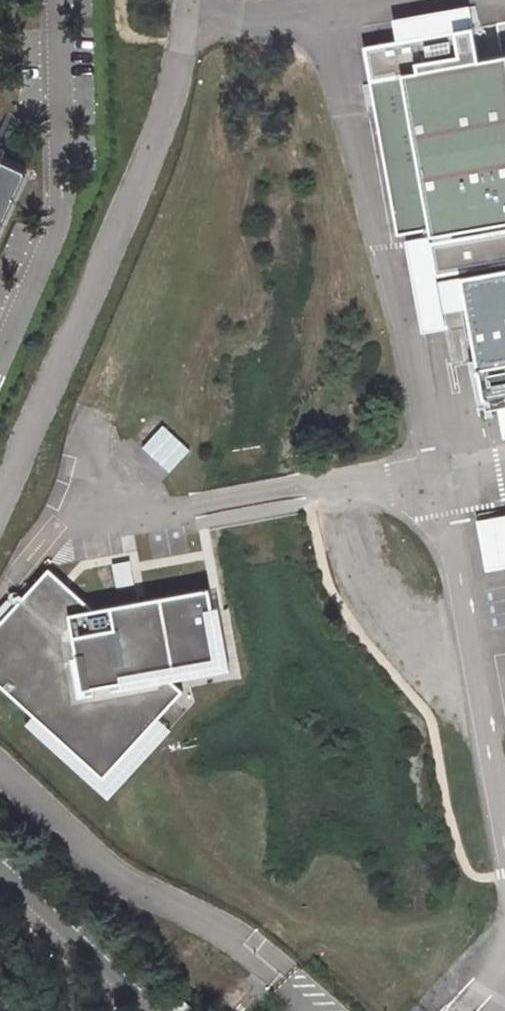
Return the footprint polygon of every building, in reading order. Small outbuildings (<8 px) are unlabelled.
[(23,165),(0,155),(0,217),(23,165)] [(461,272),(467,303),(483,396),(504,392),(504,264),(461,272)] [(444,307),(467,303),(461,272),(438,276),(444,307)] [(160,423),(139,445),(166,470),(187,449),(160,423)] [(130,554),(113,557),(117,580),(134,577),(130,554)] [(48,561),(0,614),(0,679),(32,709),(102,771),(155,713),(182,684),(165,668),(222,658),(209,582),(93,602),(48,561)] [(166,723),(155,713),(102,771),(32,709),(26,716),(106,789),(166,723)]
